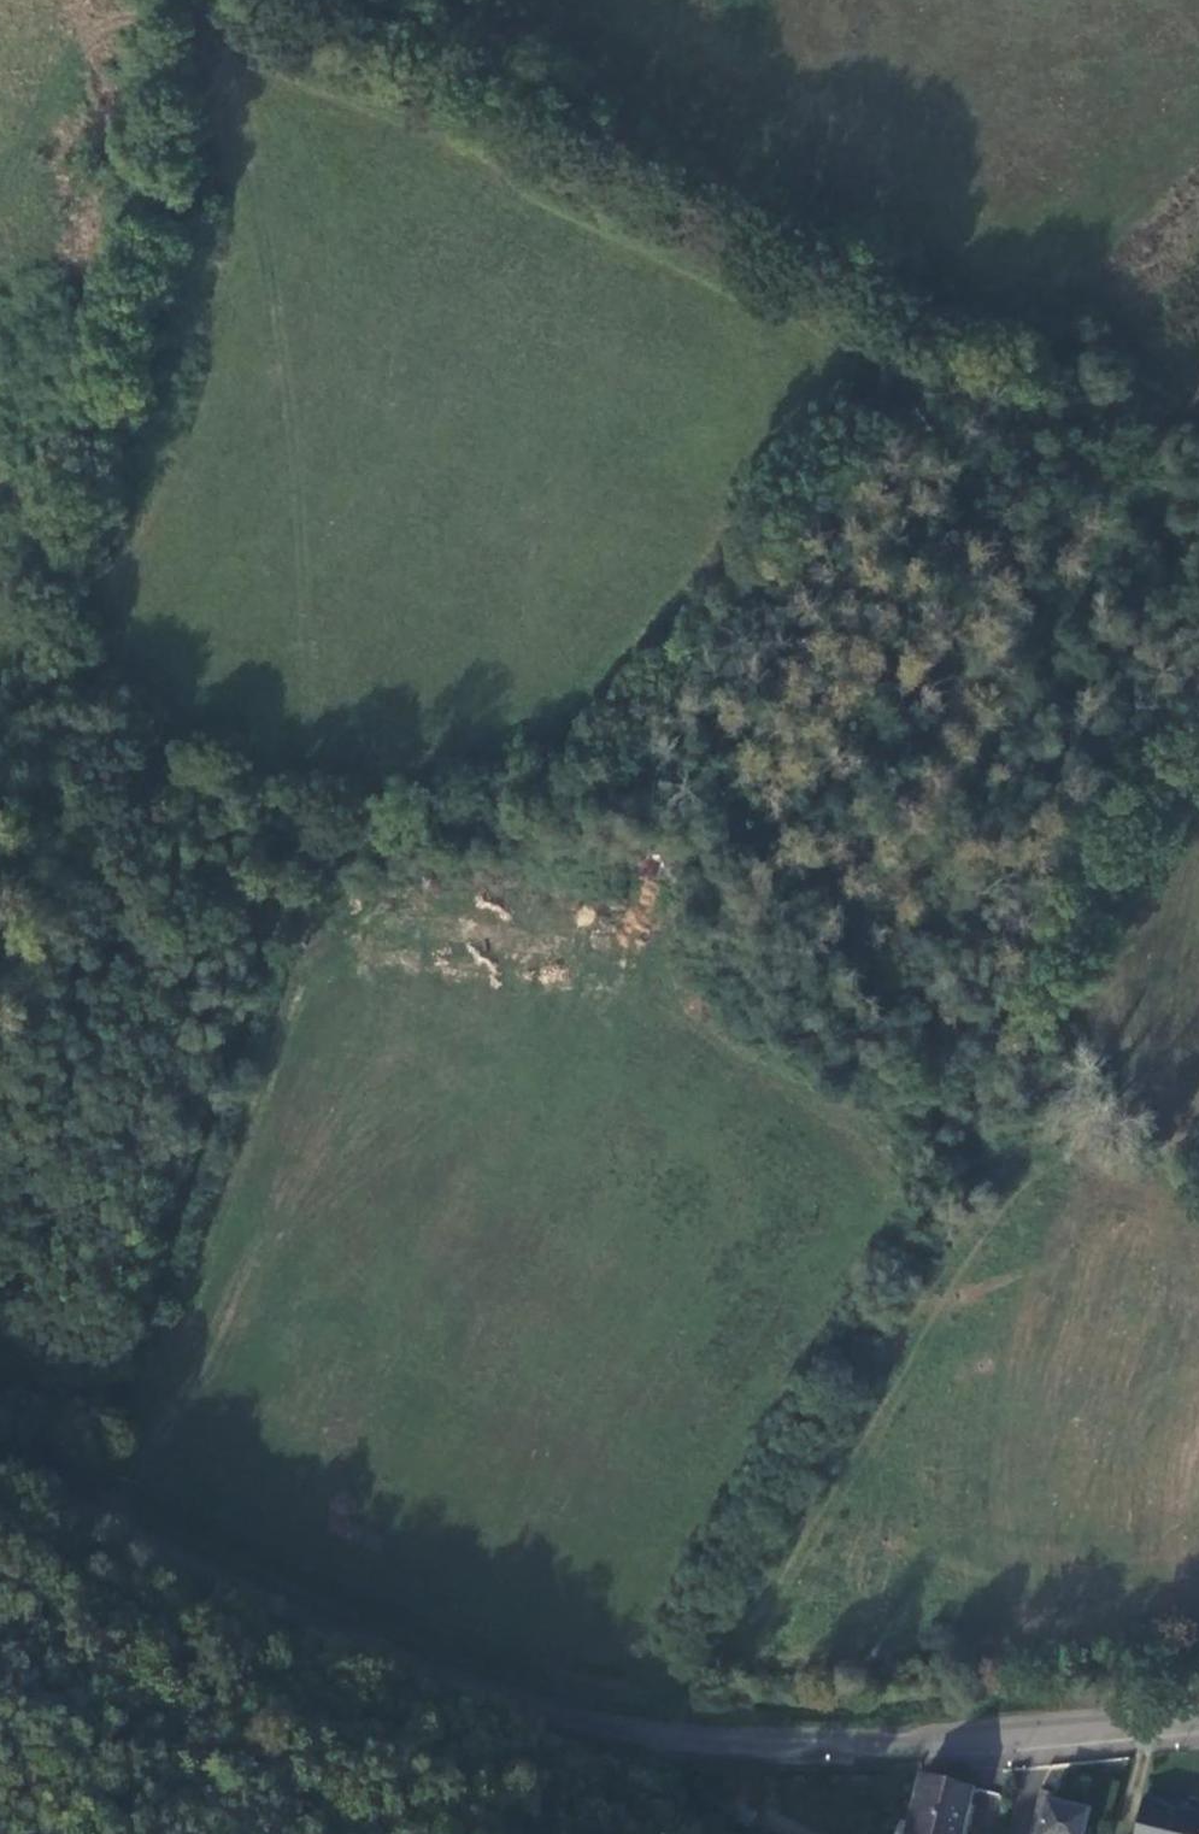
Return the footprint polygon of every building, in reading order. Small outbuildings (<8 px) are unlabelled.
[(949,1778),(899,1771),(885,1833),(938,1833),(949,1778)] [(1189,1794),(1188,1801),(1140,1795),(1137,1790),(1120,1788),(1110,1833),(1198,1833),(1198,1795),(1189,1794)] [(1093,1807),(1044,1792),(1031,1833),(1085,1833),(1093,1807)]
